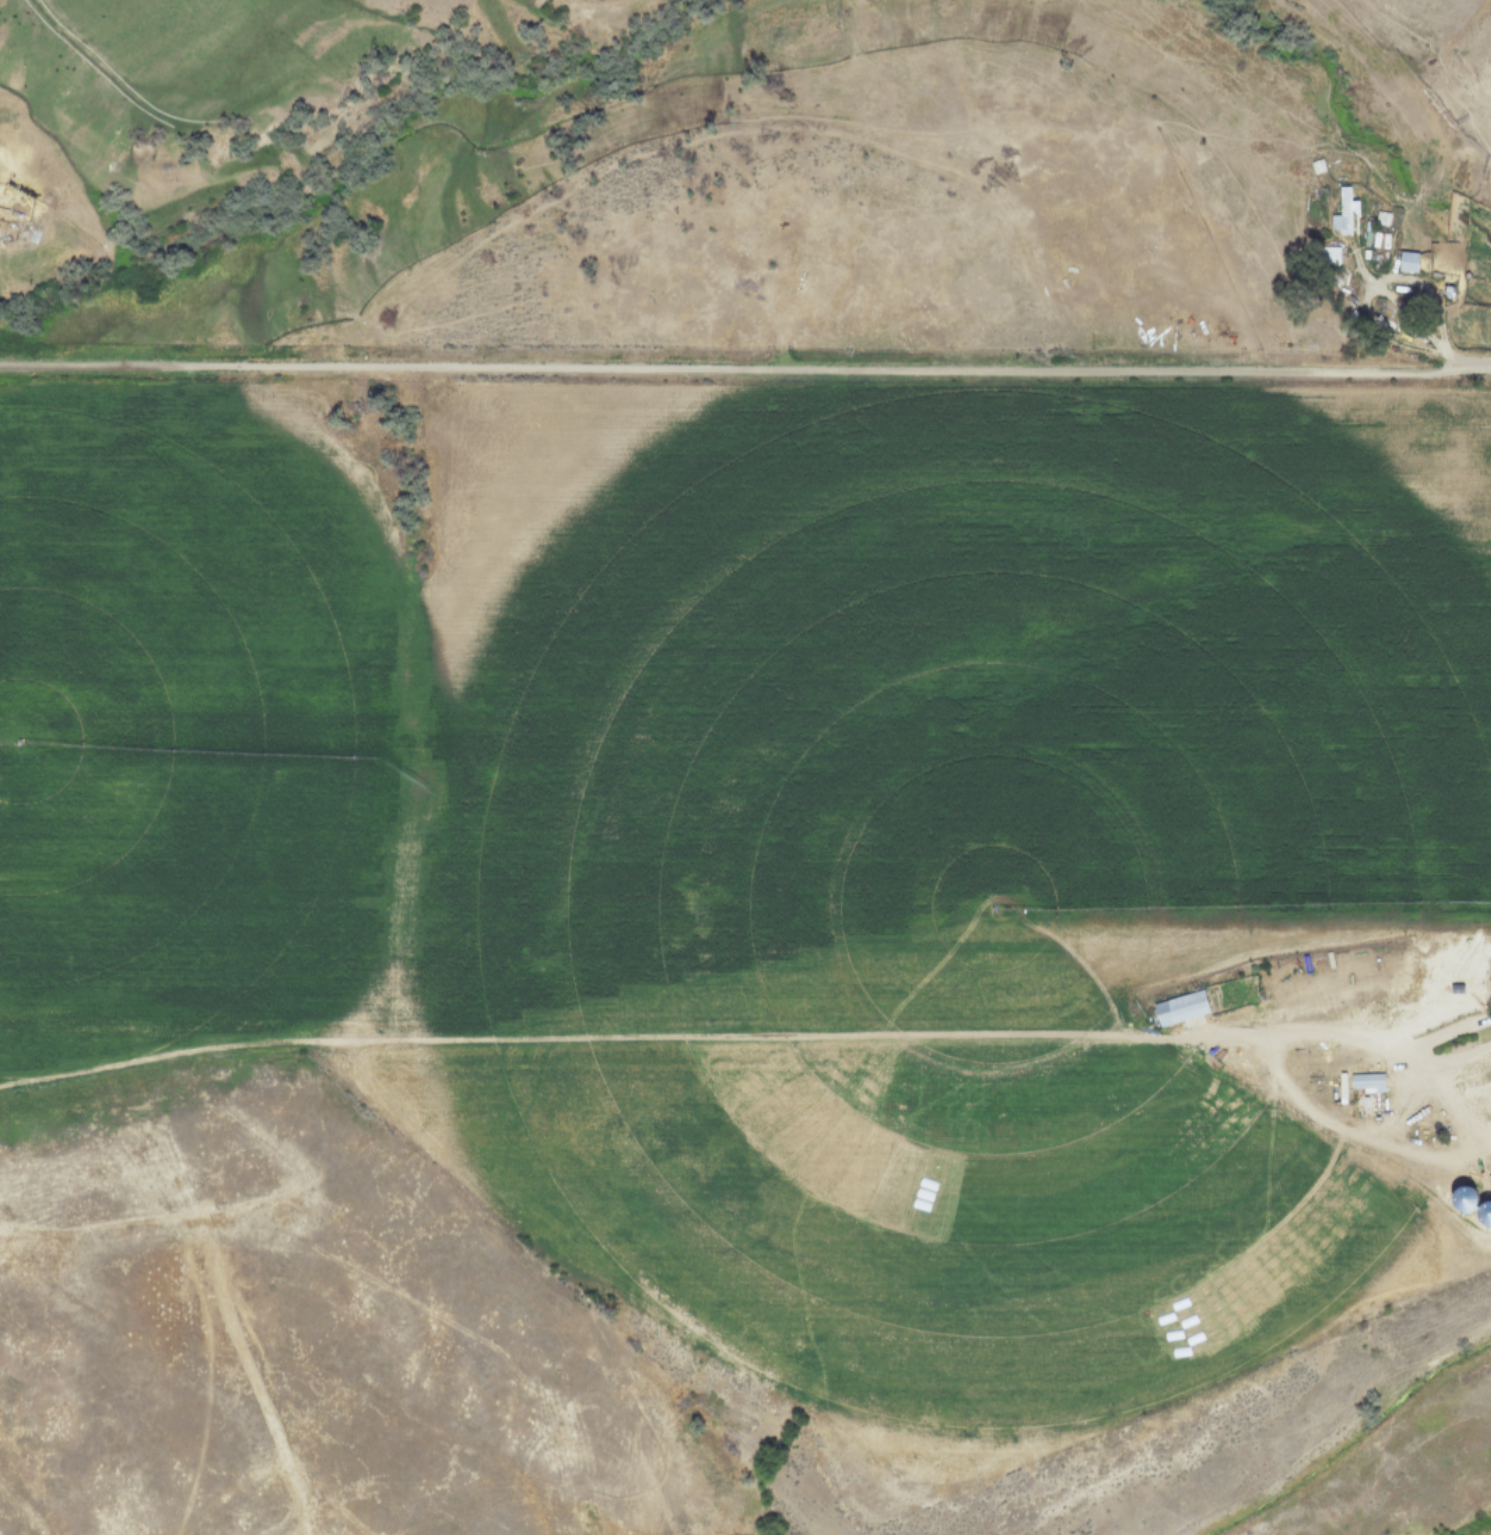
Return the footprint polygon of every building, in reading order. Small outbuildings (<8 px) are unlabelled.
[(1349,186),(1339,186),(1339,214),(1330,214),(1330,234),(1349,234),(1349,186)] [(1416,272),(1418,253),(1399,252),(1398,271),(1416,272)] [(1209,1014),(1204,991),(1153,1002),(1158,1025),(1209,1014)] [(1384,1074),(1350,1074),(1350,1091),(1384,1091),(1384,1074)]
